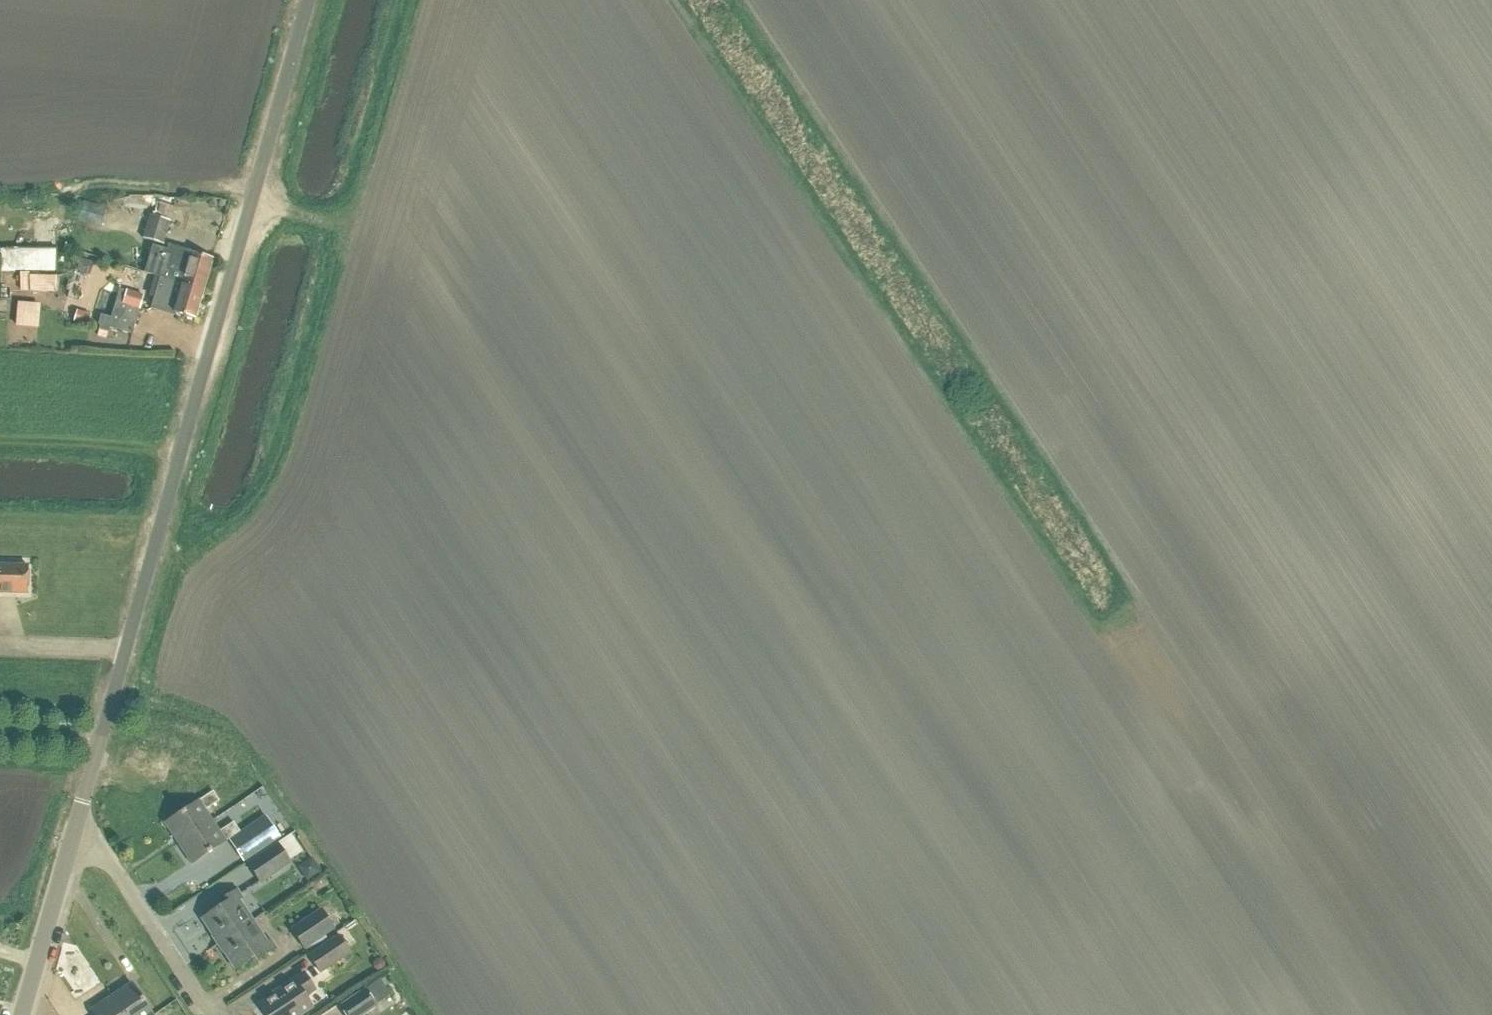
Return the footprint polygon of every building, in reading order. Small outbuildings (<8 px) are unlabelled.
[(164,243),(171,220),(150,214),(144,237),(164,243)] [(63,248),(0,247),(0,267),(63,269),(63,248)] [(161,276),(204,288),(212,259),(175,248),(173,253),(153,247),(145,274),(160,278),(161,276)] [(81,260),(78,272),(89,275),(92,263),(81,260)] [(29,276),(29,292),(55,292),(55,276),(29,276)] [(195,319),(204,288),(161,276),(160,278),(151,309),(174,316),(174,313),(195,319)] [(107,333),(109,328),(132,335),(143,296),(119,289),(111,318),(100,315),(97,325),(99,325),(98,330),(107,333)] [(21,326),(45,326),(45,302),(21,302),(21,326)] [(27,594),(28,566),(0,565),(0,593),(27,594)] [(178,843),(212,820),(205,810),(219,800),(213,791),(199,800),(165,823),(178,843)] [(247,828),(262,849),(280,837),(265,815),(247,828)] [(212,820),(178,843),(192,864),(226,841),(240,831),(234,822),(219,831),(212,820)] [(261,883),(292,862),(278,841),(247,862),(261,883)] [(320,858),(306,865),(312,878),(326,871),(320,858)] [(219,944),(252,922),(239,901),(242,899),(236,890),(220,901),(222,906),(203,919),(219,944)] [(305,948),(335,928),(321,907),(291,927),(305,948)] [(252,922),(219,944),(236,969),(256,956),(259,960),(275,949),(270,940),(266,943),(252,922)] [(320,972),(352,951),(339,933),(308,954),(320,972)] [(312,1007),(305,997),(315,990),(304,974),(281,989),(282,991),(260,1006),(267,1014),(300,1014),(312,1007)] [(379,980),(365,989),(376,1005),(390,995),(379,980)] [(124,1014),(153,1014),(132,982),(111,996),(124,1014)] [(339,1007),(344,1014),(366,1014),(378,1007),(376,1005),(365,989),(339,1007)] [(111,996),(91,1010),(94,1014),(124,1014),(111,996)]
